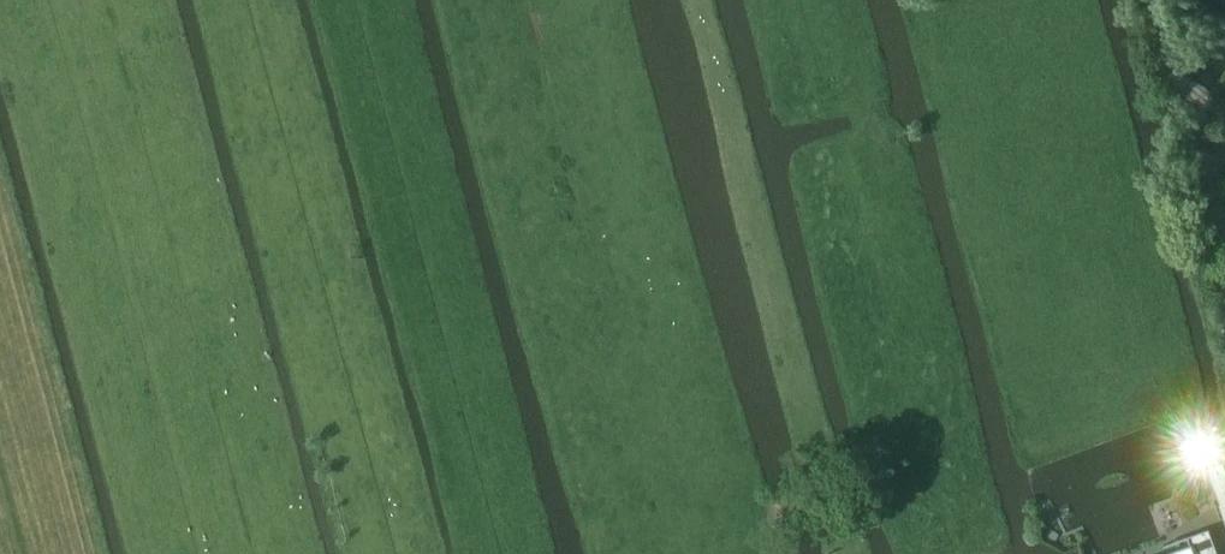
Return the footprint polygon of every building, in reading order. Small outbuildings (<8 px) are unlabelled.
[(1206,469),(1224,519),(1224,518),(1224,475),(1221,463),(1206,469)] [(1208,529),(1186,537),(1189,545),(1165,553),(1217,553),(1208,529)]
